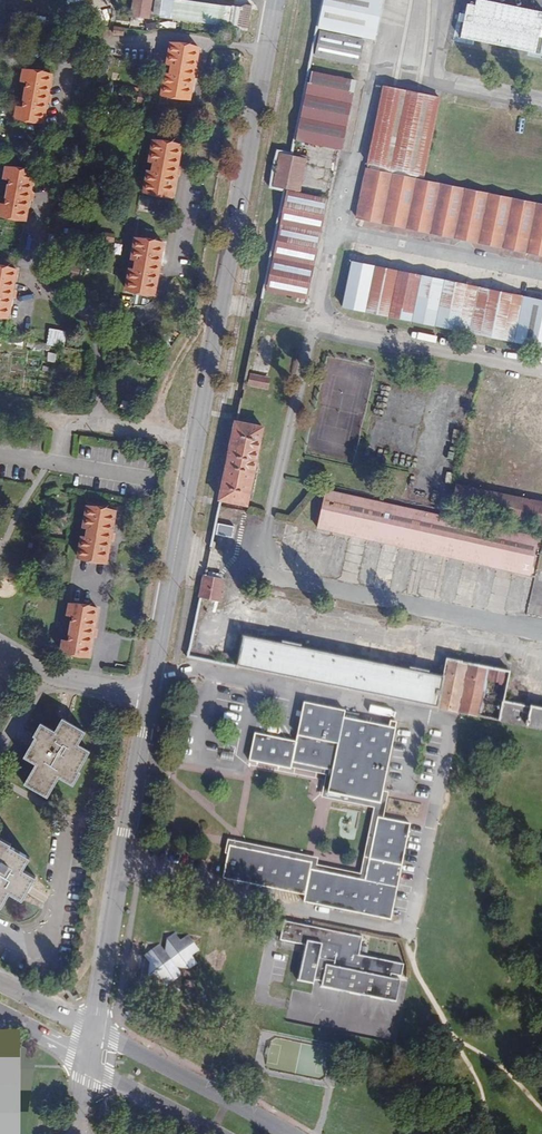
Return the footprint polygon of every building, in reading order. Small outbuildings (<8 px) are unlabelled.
[(35,10),(106,20),(109,0),(37,0),(35,10)] [(132,16),(148,18),(150,9),(151,0),(134,0),(132,16)] [(181,0),(156,0),(154,10),(154,13),(238,25),(242,29),(247,30),(252,6),(246,5),(240,8),(181,0)] [(317,28),(364,37),(365,37),(374,39),(376,27),(366,25),(370,8),(371,0),(322,0),(317,28)] [(370,8),(366,25),(376,27),(382,0),(371,0),(370,8)] [(238,41),(240,28),(228,26),(226,39),(238,41)] [(124,28),(114,27),(113,34),(123,35),(124,28)] [(359,64),(364,40),(320,31),(315,55),(359,64)] [(190,99),(199,48),(170,43),(167,64),(172,65),(170,74),(165,73),(161,94),(190,99)] [(43,122),(52,75),(23,70),(21,81),(27,82),(22,107),(17,106),(15,117),(43,122)] [(341,149),(356,81),(308,71),(294,139),(341,149)] [(424,175),(440,98),(419,94),(394,89),(384,87),(368,163),(424,175)] [(172,196),(182,145),(153,140),(149,161),(154,162),(152,171),(148,171),(144,191),(172,196)] [(296,191),(303,158),(280,153),(274,186),(296,191)] [(34,172),(6,167),(4,178),(9,179),(5,205),(0,204),(0,215),(26,220),(34,172)] [(367,168),(356,218),(541,256),(541,204),(367,168)] [(303,302),(324,199),(284,191),(262,293),(303,302)] [(113,242),(115,235),(105,233),(104,240),(113,242)] [(155,294),(164,243),(135,238),(132,258),(137,259),(135,269),(130,268),(126,289),(155,294)] [(352,262),(343,306),(541,347),(541,301),(352,262)] [(17,270),(0,267),(0,316),(8,318),(17,270)] [(51,327),(48,344),(65,347),(68,331),(51,327)] [(266,389),(277,334),(261,331),(249,386),(266,389)] [(247,505),(263,427),(236,422),(222,500),(247,505)] [(457,484),(452,507),(541,525),(541,502),(457,484)] [(59,491),(56,485),(47,489),(50,495),(59,491)] [(529,575),(538,537),(326,490),(317,528),(529,575)] [(106,562),(115,511),(87,506),(83,526),(88,527),(86,537),(81,536),(78,557),(106,562)] [(232,538),(234,526),(218,523),(216,534),(232,538)] [(219,600),(223,580),(204,576),(200,596),(219,600)] [(89,656),(98,609),(69,604),(67,615),(73,616),(68,641),(63,640),(61,651),(89,656)] [(504,700),(510,672),(448,659),(444,678),(427,675),(428,673),(411,670),(411,671),(300,648),(300,646),(283,643),(283,644),(244,636),(237,667),(500,721),(541,730),(541,707),(504,700)] [(237,659),(242,639),(233,637),(229,657),(237,659)] [(344,718),(346,711),(304,703),(296,742),(255,733),(249,761),(291,769),(291,768),(292,763),(332,771),(328,793),(381,804),(383,791),(397,722),(391,721),(389,727),(344,718)] [(78,744),(85,732),(62,718),(55,731),(40,723),(33,736),(35,737),(24,757),(35,764),(24,784),(47,797),(59,777),(73,786),(81,772),(79,771),(90,751),(78,744)] [(292,763),(291,768),(326,775),(322,797),(374,808),(373,811),(360,874),(317,865),(318,858),(228,840),(225,854),(228,854),(230,846),(312,863),(310,870),(365,881),(378,817),(383,819),(384,813),(389,792),(383,791),(381,804),(328,793),(332,771),(292,763)] [(391,920),(411,824),(383,819),(378,817),(365,881),(310,870),(312,863),(230,846),(228,854),(223,879),(305,895),(304,902),(391,920)] [(1,907),(10,893),(22,900),(36,876),(23,869),(30,857),(10,846),(11,844),(0,837),(0,906),(1,907)] [(359,956),(363,938),(284,921),(280,941),(306,946),(299,981),(314,984),(315,981),(330,984),(329,989),(394,1002),(399,980),(388,978),(389,975),(399,977),(402,964),(359,956)] [(152,949),(148,976),(175,980),(177,967),(190,969),(194,942),(167,938),(165,951),(152,949)] [(195,981),(185,980),(184,987),(195,988),(195,981)]
